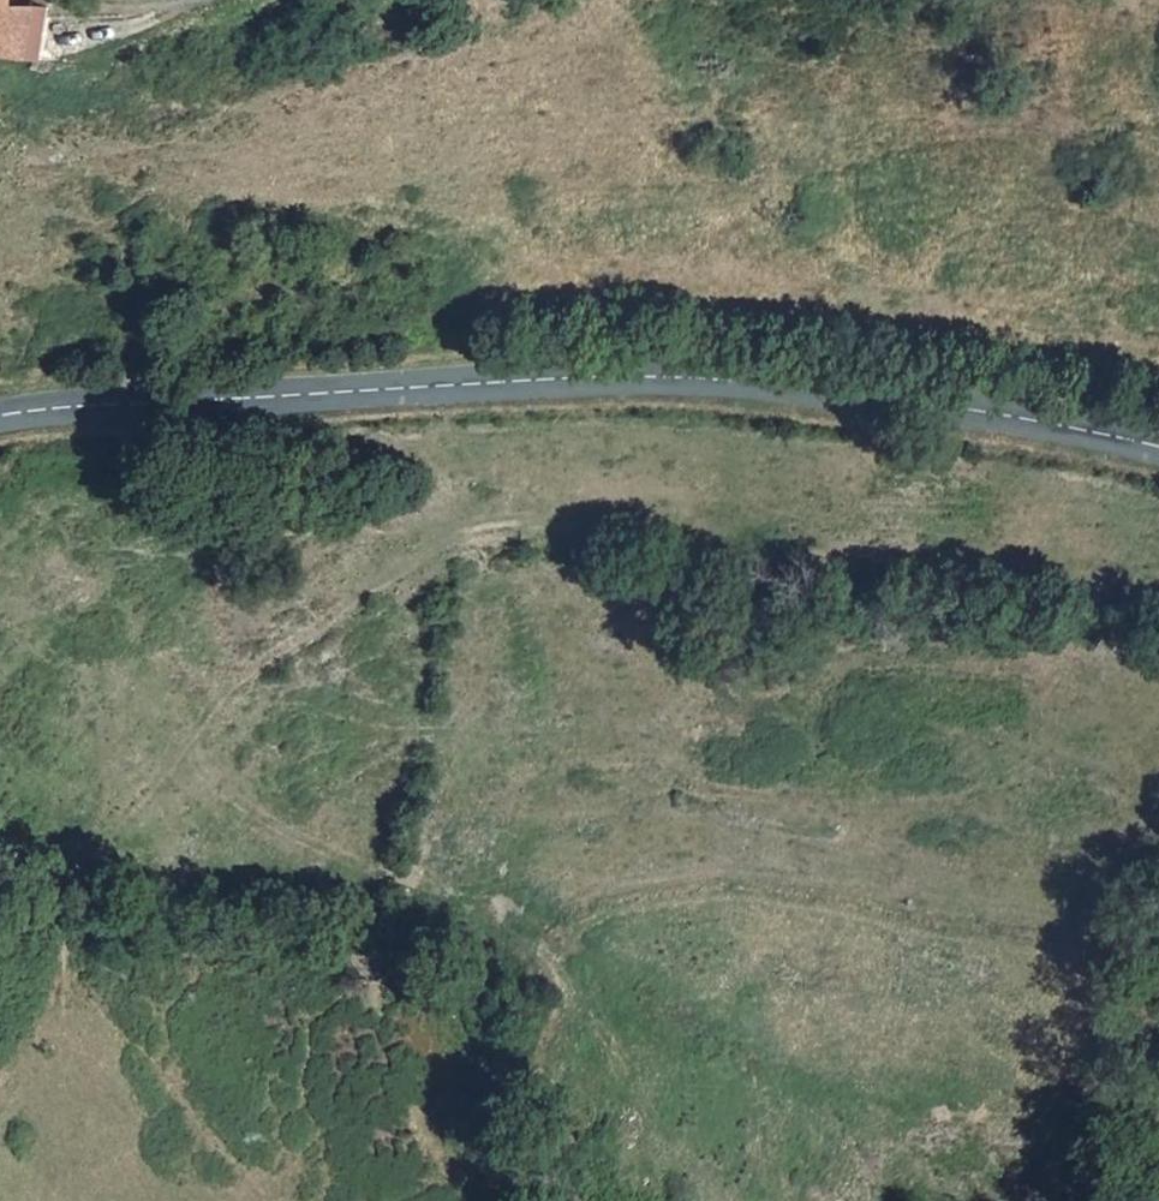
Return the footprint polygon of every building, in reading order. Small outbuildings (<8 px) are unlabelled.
[(28,57),(36,8),(12,5),(0,5),(0,54),(28,57)]
